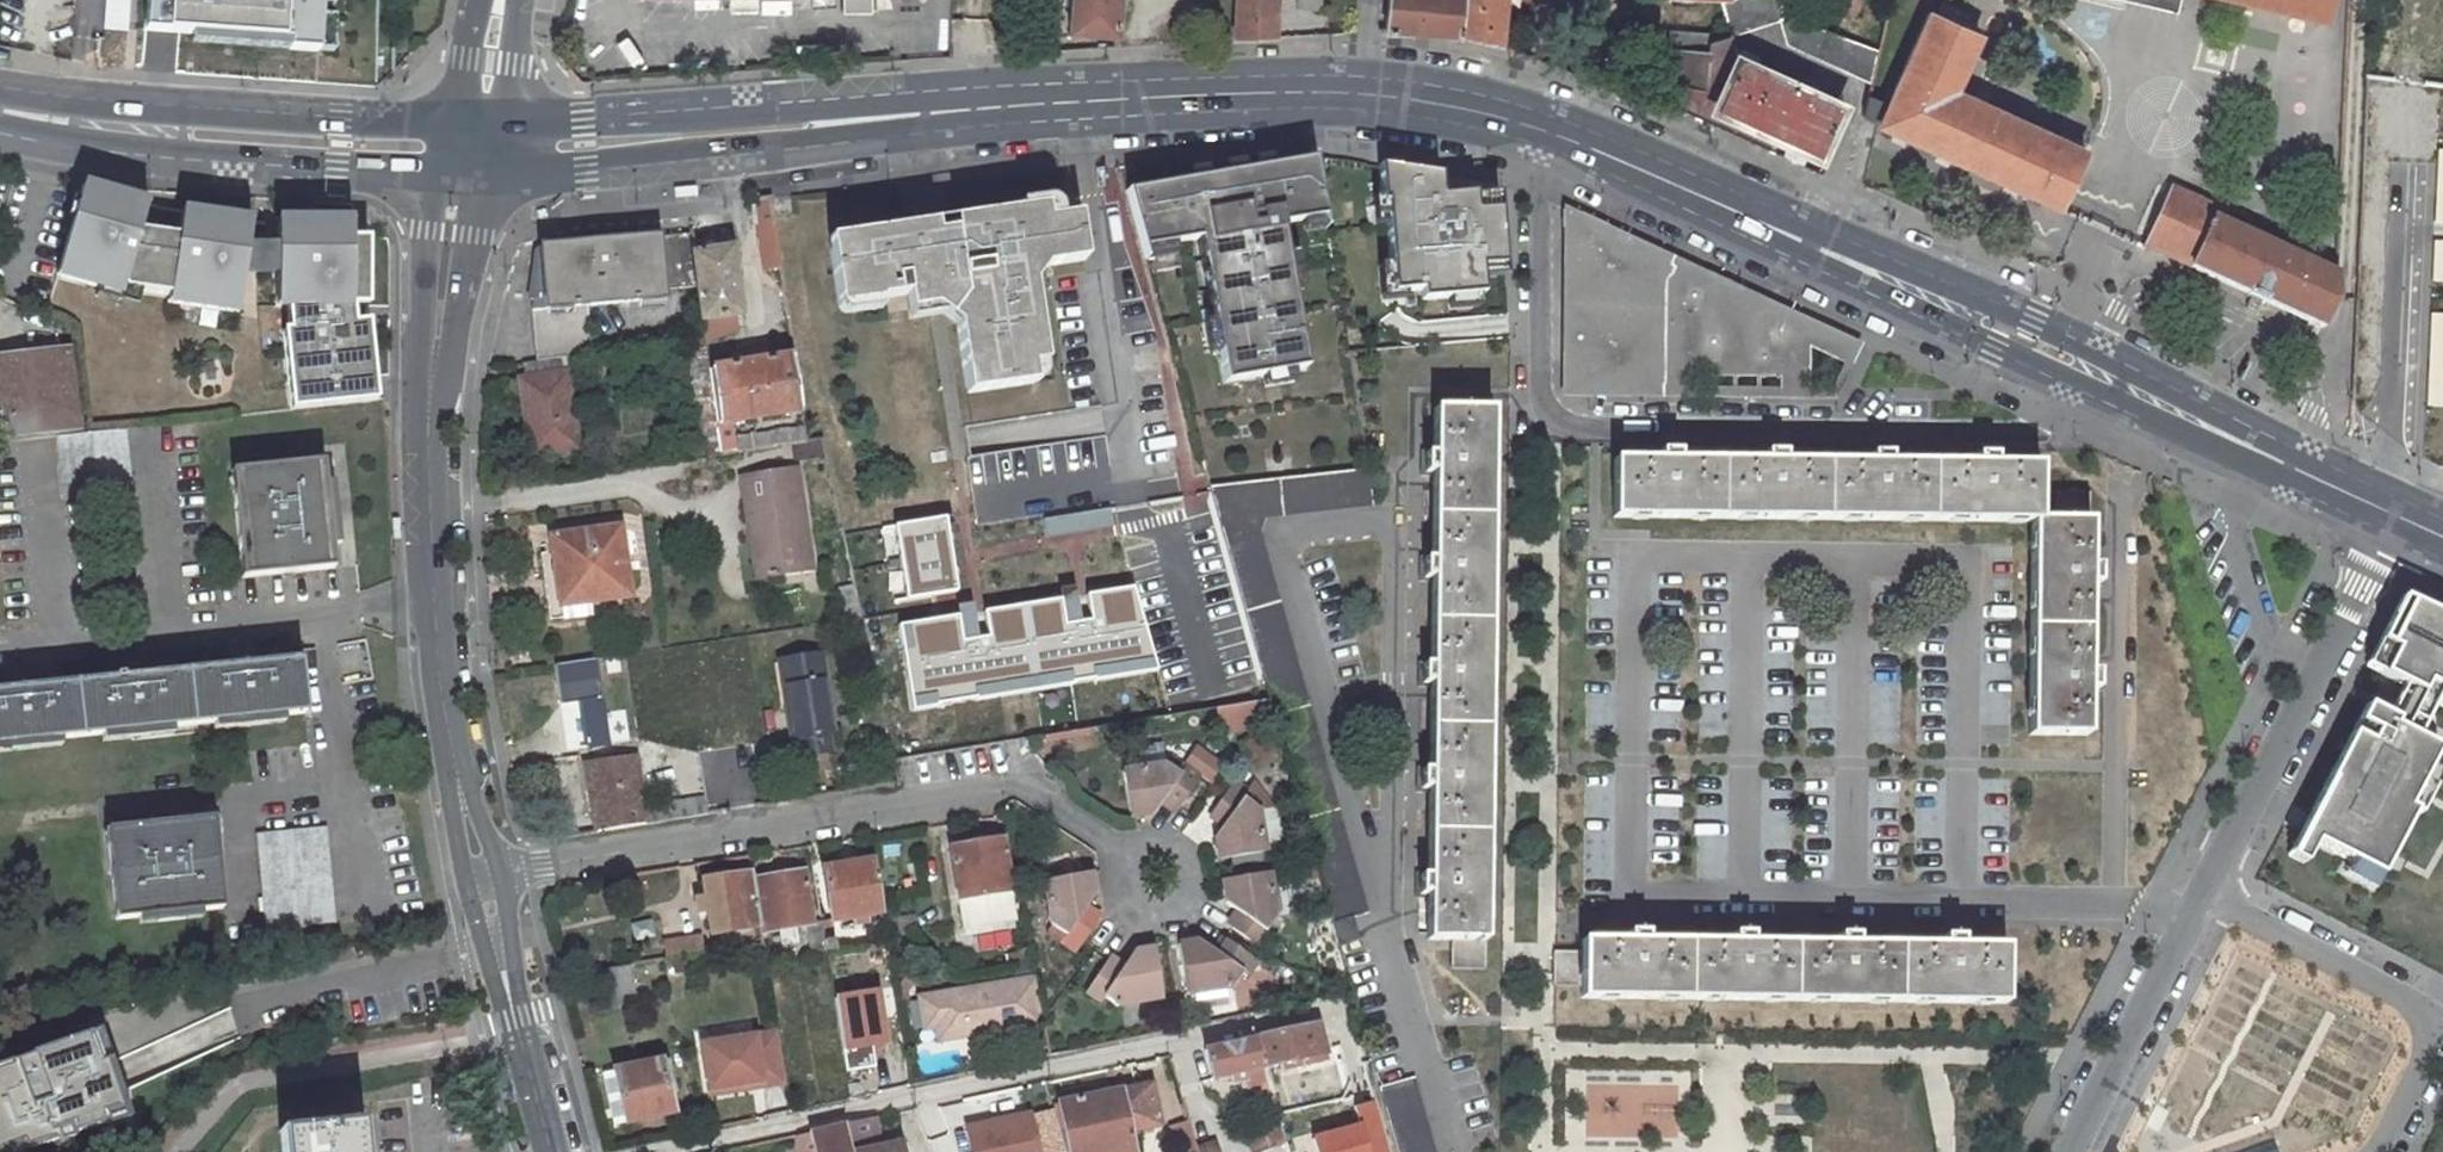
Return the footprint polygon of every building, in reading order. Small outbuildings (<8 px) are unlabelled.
[(134,30),(135,0),(109,0),(109,30),(134,30)] [(144,32),(294,42),(294,50),(335,53),(337,19),(325,18),(326,6),(337,6),(337,0),(146,0),(144,32)] [(1061,33),(1114,38),(1118,38),(1121,0),(1064,0),(1061,33)] [(1230,40),(1275,37),(1276,0),(1232,0),(1230,40)] [(1411,35),(1459,38),(1463,0),(1386,0),(1384,34),(1411,35)] [(1459,38),(1502,47),(1507,0),(1463,0),(1459,38)] [(1722,1),(1728,35),(1780,22),(1781,14),(1780,0),(1728,0),(1722,1)] [(2150,4),(2178,11),(2180,0),(2131,0),(2150,4)] [(2329,24),(2334,0),(2232,0),(2329,24)] [(2063,212),(2092,150),(2082,145),(1960,90),(1986,35),(1932,10),(1877,127),(2063,212)] [(1780,22),(1785,44),(1870,84),(1877,51),(1781,14),(1780,22)] [(1669,30),(1665,73),(1705,78),(1708,41),(1709,33),(1669,30)] [(1665,73),(1660,99),(1707,121),(1735,52),(1728,35),(1708,41),(1705,78),(1665,73)] [(1735,52),(1707,121),(1820,173),(1851,105),(1735,52)] [(1579,55),(1576,76),(1588,82),(1591,62),(1579,55)] [(1328,236),(1318,159),(1131,193),(1156,275),(1203,265),(1225,389),(1313,374),(1286,241),(1328,236)] [(1420,297),(1481,290),(1478,264),(1502,261),(1498,206),(1472,208),(1470,191),(1442,193),(1440,172),(1377,162),(1392,291),(1419,288),(1420,297)] [(150,196),(85,178),(56,277),(121,295),(125,284),(141,225),(150,196)] [(2169,187),(2140,249),(2248,300),(2245,310),(2257,315),(2261,306),(2321,333),(2335,299),(2336,276),(2216,222),(2221,210),(2169,187)] [(771,199),(752,202),(763,273),(782,270),(771,199)] [(256,214),(186,203),(182,232),(172,291),(170,303),(240,314),(247,272),(252,241),(256,214)] [(1841,391),(1862,343),(1562,204),(1559,396),(1775,399),(1841,391)] [(947,305),(961,315),(962,323),(956,323),(966,392),(1034,382),(1031,365),(1044,364),(1032,282),(1045,265),(1085,259),(1080,214),(1048,218),(1046,205),(955,218),(957,238),(947,239),(939,248),(936,221),(900,226),(880,229),(881,233),(848,238),(828,241),(839,305),(880,298),(880,295),(907,291),(910,311),(947,305)] [(356,213),(280,212),(280,241),(279,271),(280,307),(290,307),(292,326),(286,327),(293,410),(382,401),(374,318),(359,319),(358,303),(373,304),(373,234),(356,234),(356,213)] [(182,232),(141,225),(125,284),(172,291),(182,232)] [(543,242),(534,249),(528,298),(534,300),(532,310),(537,361),(594,352),(591,305),(672,297),(671,288),(665,236),(665,232),(543,242)] [(693,233),(665,236),(671,288),(699,286),(695,250),(693,233)] [(280,241),(252,241),(247,272),(279,271),(280,241)] [(703,325),(750,317),(739,243),(695,250),(699,286),(703,325)] [(0,352),(0,441),(56,434),(83,431),(72,343),(0,352)] [(803,410),(795,356),(707,368),(713,423),(803,410)] [(584,449),(572,367),(516,375),(529,457),(584,449)] [(1444,973),(1484,969),(1493,410),(1429,407),(1429,449),(1419,448),(1419,465),(1424,464),(1424,473),(1429,473),(1427,557),(1419,556),(1419,572),(1423,573),(1423,580),(1428,580),(1427,663),(1418,662),(1418,677),(1422,677),(1421,686),(1427,687),(1425,767),(1418,768),(1418,783),(1422,783),(1422,791),(1427,791),(1425,873),(1416,874),(1416,888),(1421,887),(1421,897),(1426,897),(1425,938),(1445,938),(1444,973)] [(805,426),(773,431),(775,444),(789,442),(807,440),(805,426)] [(807,440),(789,442),(793,459),(826,454),(823,437),(807,440)] [(1615,461),(1614,518),(2039,520),(2037,736),(2094,739),(2096,692),(2103,692),(2103,676),(2095,675),(2096,587),(2109,587),(2110,567),(2105,566),(2105,562),(2098,562),(2098,518),(2047,517),(2045,462),(2032,462),(2001,461),(2001,451),(1988,450),(1988,455),(1981,455),(1981,461),(1900,461),(1900,451),(1887,451),(1887,455),(1880,455),(1880,462),(1795,462),(1795,450),(1783,451),(1783,456),(1774,456),(1773,463),(1690,462),(1689,451),(1677,451),(1677,456),(1666,456),(1666,462),(1615,461)] [(324,452),(229,464),(241,572),(337,560),(324,452)] [(812,573),(796,471),(742,480),(752,548),(766,547),(770,580),(812,573)] [(1356,916),(1373,912),(1260,519),(1372,503),(1368,471),(1212,486),(1340,943),(1362,936),(1356,916)] [(941,521),(889,527),(902,599),(955,590),(941,521)] [(618,528),(552,538),(554,552),(562,603),(590,600),(627,594),(618,528)] [(770,580),(766,547),(752,548),(757,582),(770,580)] [(554,552),(539,553),(549,620),(592,614),(590,600),(562,603),(554,552)] [(2394,582),(2354,662),(2442,706),(2442,606),(2394,582)] [(842,590),(849,621),(865,619),(857,587),(842,590)] [(955,616),(895,626),(909,710),(1154,672),(1132,587),(1083,597),(1087,621),(1061,625),(1058,599),(980,613),(984,637),(958,643),(955,616)] [(833,727),(820,649),(785,655),(799,733),(789,735),(793,754),(834,747),(831,728),(833,727)] [(590,752),(614,747),(599,659),(558,666),(565,704),(581,702),(590,752)] [(307,713),(302,661),(253,667),(252,660),(233,662),(234,669),(142,680),(141,673),(124,675),(124,677),(119,678),(119,681),(33,691),(32,684),(13,687),(14,693),(0,694),(0,747),(307,713)] [(2357,695),(2287,838),(2375,881),(2442,741),(2442,737),(2357,695)] [(1248,701),(1221,706),(1226,731),(1252,726),(1248,701)] [(1191,763),(1217,782),(1229,765),(1202,747),(1191,763)] [(1172,761),(1127,768),(1135,814),(1159,811),(1170,796),(1185,805),(1205,775),(1190,765),(1187,771),(1172,761)] [(1227,856),(1272,850),(1265,803),(1251,793),(1254,787),(1240,777),(1219,808),(1231,817),(1222,833),(1227,856)] [(639,779),(590,789),(599,831),(637,825),(636,819),(646,818),(644,807),(639,779)] [(637,825),(708,813),(706,796),(644,807),(646,818),(636,819),(637,825)] [(216,818),(107,829),(117,920),(225,908),(216,818)] [(329,825),(262,832),(272,928),(338,921),(329,825)] [(1004,838),(953,846),(967,929),(1018,921),(1004,838)] [(878,860),(823,868),(832,921),(821,922),(827,953),(835,952),(833,943),(842,941),(839,920),(887,912),(878,860)] [(813,924),(805,872),(755,880),(763,929),(763,933),(804,926),(808,947),(816,946),(818,955),(827,953),(821,922),(813,924)] [(1275,872),(1229,879),(1234,903),(1247,914),(1239,927),(1269,948),(1279,935),(1273,930),(1282,916),(1275,872)] [(754,874),(704,881),(707,898),(699,901),(701,916),(709,915),(713,936),(763,929),(755,880),(754,874)] [(1095,874),(1048,882),(1055,925),(1070,936),(1066,941),(1080,952),(1101,922),(1089,911),(1099,895),(1095,874)] [(889,928),(874,931),(877,951),(892,948),(889,928)] [(1590,951),(1590,1005),(2008,1004),(2007,949),(1967,950),(1967,935),(1948,936),(1948,941),(1943,941),(1943,949),(1862,949),(1862,934),(1842,934),(1842,940),(1837,940),(1837,949),(1754,949),(1754,936),(1736,936),(1736,941),(1732,941),(1732,950),(1648,950),(1648,937),(1631,937),(1631,943),(1627,943),(1627,951),(1590,951)] [(1203,935),(1184,938),(1194,985),(1244,976),(1257,957),(1228,935),(1220,948),(1203,935)] [(706,951),(703,938),(666,943),(668,957),(706,951)] [(1169,991),(1162,945),(1138,946),(1129,963),(1114,955),(1095,984),(1108,993),(1112,987),(1128,997),(1169,991)] [(602,1011),(638,1005),(630,963),(594,969),(602,1011)] [(941,1042),(1046,1023),(1038,980),(933,998),(938,1030),(941,1042)] [(877,991),(832,998),(841,1055),(871,1050),(887,1048),(877,991)] [(938,1030),(933,998),(921,1000),(927,1031),(938,1030)] [(1255,1034),(1263,1068),(1327,1053),(1319,1019),(1255,1034)] [(0,1065),(0,1151),(24,1151),(126,1117),(97,1032),(0,1065)] [(779,1033),(703,1045),(710,1090),(762,1082),(763,1087),(787,1083),(779,1033)] [(1200,1047),(1208,1081),(1263,1068),(1255,1034),(1200,1047)] [(871,1050),(841,1055),(844,1073),(874,1068),(871,1050)] [(665,1058),(620,1067),(631,1119),(675,1110),(665,1058)] [(1381,1085),(1399,1151),(1437,1151),(1416,1077),(1381,1085)] [(1054,1099),(1065,1151),(1135,1151),(1131,1133),(1162,1126),(1151,1080),(1054,1099)] [(762,1082),(710,1090),(711,1095),(763,1087),(762,1082)] [(1360,1122),(1368,1151),(1388,1151),(1373,1100),(1355,1106),(1360,1122)] [(1051,1109),(1029,1114),(1038,1151),(1063,1151),(1051,1109)] [(962,1124),(968,1151),(1038,1151),(1029,1114),(1029,1110),(962,1124)] [(848,1151),(902,1151),(898,1138),(876,1142),(871,1115),(842,1121),(848,1151)] [(797,1151),(848,1151),(842,1121),(804,1129),(805,1133),(794,1136),(797,1151)] [(1310,1136),(1315,1151),(1368,1151),(1360,1122),(1310,1136)] [(281,1132),(283,1151),(363,1151),(360,1123),(281,1132)] [(1195,1145),(1197,1151),(1220,1151),(1216,1138),(1195,1145)]
